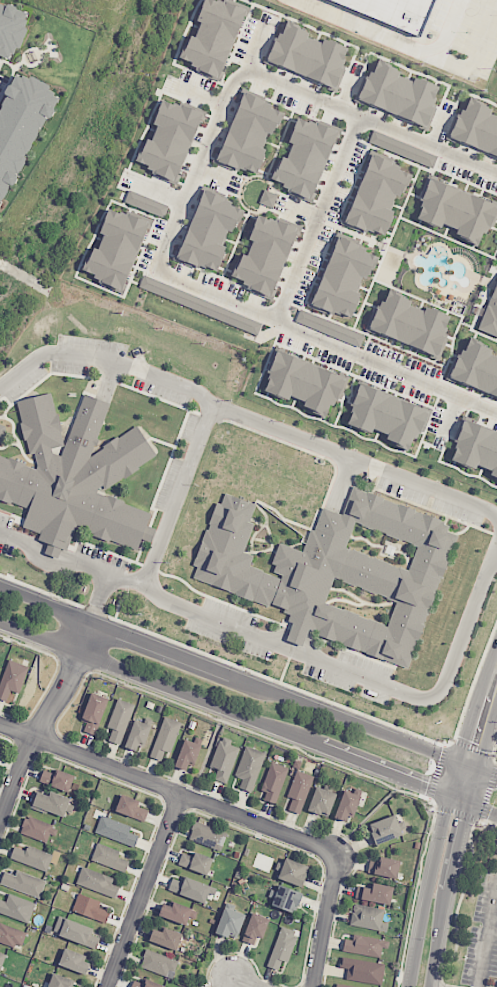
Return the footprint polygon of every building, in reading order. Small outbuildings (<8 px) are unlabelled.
[(198,19),(206,0),(214,0),(222,3),(223,0),(226,0),(247,8),(219,77),(192,66),(194,61),(183,57),(191,36),(196,38),(202,21),(198,19)] [(420,36),(331,0),(435,0),(420,36)] [(10,58),(15,47),(20,49),(28,29),(24,27),(29,13),(0,2),(0,54),(10,58)] [(267,60),(283,19),(308,30),(305,37),(322,44),(325,37),(352,47),(335,88),(267,60)] [(358,100),(374,60),(399,70),(396,78),(413,85),(417,77),(443,88),(426,129),(358,100)] [(3,208),(57,95),(48,91),(50,87),(17,71),(6,94),(7,94),(0,108),(0,207),(3,208)] [(216,160),(245,90),(266,98),(264,104),(282,112),(255,176),(216,160)] [(177,184),(147,173),(150,164),(139,160),(147,139),(153,141),(160,124),(153,122),(162,99),(177,105),(179,101),(205,111),(177,184)] [(489,113),(496,116),(496,155),(449,135),(459,109),(464,111),(469,99),(490,108),(489,113)] [(273,178),(282,157),(288,159),(294,143),(288,141),(299,114),(338,130),(310,198),(282,187),(284,182),(273,178)] [(438,155),(373,131),(368,143),(433,167),(438,155)] [(344,223),(374,153),(400,164),(398,169),(410,174),(403,191),(398,189),(388,212),(393,214),(385,234),(369,227),(367,232),(344,223)] [(431,177),(496,204),(496,210),(489,230),(484,228),(477,244),(456,235),(459,228),(438,219),(435,226),(418,219),(425,201),(421,200),(431,177)] [(175,259),(203,186),(243,201),(217,270),(201,264),(200,268),(175,259)] [(272,208),(277,194),(264,189),(259,203),(272,208)] [(164,218),(169,205),(129,190),(124,203),(164,218)] [(123,292),(99,282),(102,275),(86,268),(110,209),(126,215),(128,210),(152,220),(123,292)] [(272,299),(232,282),(243,254),(248,256),(255,240),(250,238),(261,211),(301,228),(272,299)] [(306,306),(310,296),(313,298),(337,242),(333,241),(338,231),(361,240),(360,242),(364,243),(363,245),(368,248),(367,251),(379,256),(373,270),(371,269),(367,279),(362,277),(355,291),(360,293),(350,316),(340,312),(340,314),(335,312),(334,316),(330,315),(329,316),(306,306)] [(479,328),(496,285),(496,336),(479,328)] [(364,330),(373,307),(376,308),(377,305),(379,306),(382,300),(384,301),(389,288),(402,294),(401,297),(411,301),(409,305),(424,311),(426,306),(449,316),(446,325),(447,326),(445,333),(447,334),(446,338),(448,339),(439,360),(429,356),(430,354),(376,332),(375,335),(364,330)] [(295,322),(360,347),(365,334),(299,310),(295,322)] [(491,354),(496,357),(496,397),(458,380),(457,383),(445,378),(455,356),(457,357),(459,353),(461,354),(463,349),(466,350),(471,337),(484,342),(483,345),(493,349),(491,354)] [(277,350),(348,378),(337,405),(330,402),(324,416),(304,408),(307,401),(290,394),(289,398),(266,389),(272,374),(268,372),(277,350)] [(360,382),(427,409),(411,450),(387,440),(389,434),(374,427),(372,431),(349,422),(356,405),(351,404),(360,382)] [(29,508),(0,497),(0,455),(36,469),(38,464),(35,452),(30,453),(17,401),(51,392),(64,445),(52,448),(53,452),(61,455),(85,393),(110,403),(89,457),(137,425),(156,454),(105,489),(103,485),(99,487),(97,492),(151,513),(137,550),(75,526),(68,544),(22,526),(29,508)] [(464,418),(496,431),(496,480),(491,477),(494,470),(477,463),(475,467),(453,458),(460,442),(455,440),(464,418)] [(343,515),(354,486),(444,521),(443,523),(449,526),(447,531),(458,535),(406,669),(317,635),(318,632),(288,620),(290,615),(283,613),(285,609),(270,603),(268,607),(194,578),(198,567),(193,565),(217,502),(222,504),(226,493),(256,505),(249,521),(255,524),(244,552),(254,556),(250,566),(281,578),(283,575),(273,571),(276,564),(272,563),(280,543),(302,551),(311,529),(314,530),(323,507),(343,515)] [(9,659),(0,683),(0,699),(7,702),(11,690),(19,693),(29,667),(9,659)] [(86,722),(83,732),(96,736),(108,698),(91,693),(82,721),(86,722)] [(121,745),(135,705),(117,699),(107,728),(113,729),(108,741),(121,745)] [(151,757),(162,761),(164,751),(171,753),(181,722),(163,717),(151,757)] [(124,747),(140,753),(150,725),(135,720),(124,747)] [(230,745),(232,740),(221,736),(211,767),(218,769),(214,779),(227,784),(239,748),(230,745)] [(200,745),(184,740),(175,767),(191,772),(200,745)] [(235,777),(242,779),(239,788),(252,792),(266,753),(245,746),(235,777)] [(266,793),(264,800),(275,804),(289,768),(271,762),(261,791),(266,793)] [(56,774),(44,770),(39,782),(69,792),(75,776),(57,770),(56,774)] [(300,814),(314,777),(297,770),(287,796),(292,798),(288,810),(300,814)] [(337,794),(316,786),(308,810),(328,818),(337,794)] [(349,823),(360,796),(344,790),(334,817),(349,823)] [(32,808),(65,816),(70,798),(50,792),(49,795),(36,792),(32,808)] [(137,806),(139,801),(121,794),(115,811),(144,822),(148,810),(137,806)] [(403,834),(395,814),(368,825),(376,845),(403,834)] [(134,847),(139,836),(129,832),(131,827),(101,815),(95,832),(134,847)] [(20,833),(49,844),(56,827),(26,816),(20,833)] [(188,839),(220,851),(227,833),(195,821),(188,839)] [(118,857),(120,850),(96,844),(91,862),(126,871),(129,860),(118,857)] [(47,871),(52,853),(27,846),(26,850),(14,847),(10,860),(47,871)] [(178,865),(207,875),(213,859),(195,852),(193,857),(182,853),(178,865)] [(400,862),(371,856),(367,873),(397,879),(400,862)] [(302,887),(310,867),(286,858),(278,878),(302,887)] [(112,885),(114,876),(81,868),(76,886),(116,896),(119,887),(112,885)] [(17,870),(15,875),(4,872),(0,884),(40,899),(46,881),(17,870)] [(172,878),(168,890),(205,904),(209,894),(214,896),(217,888),(185,877),(184,882),(172,878)] [(355,897),(389,906),(394,887),(373,882),(371,888),(358,885),(355,897)] [(297,913),(302,892),(277,886),(272,907),(297,913)] [(101,902),(78,893),(72,910),(106,923),(110,912),(98,908),(101,902)] [(9,894),(6,901),(0,900),(0,914),(29,922),(35,902),(9,894)] [(189,917),(195,919),(197,910),(173,902),(172,907),(163,904),(159,916),(187,925),(189,917)] [(389,924),(382,922),(385,910),(354,903),(349,925),(387,932),(389,924)] [(237,939),(245,914),(224,907),(216,932),(237,939)] [(244,941),(255,944),(256,937),(264,939),(269,918),(250,913),(244,941)] [(94,927),(60,918),(55,936),(97,948),(100,937),(91,935),(94,927)] [(27,932),(0,923),(0,942),(21,949),(27,932)] [(268,967),(279,970),(281,961),(288,963),(297,931),(280,926),(268,967)] [(182,934),(164,927),(162,932),(153,929),(149,941),(176,951),(182,934)] [(380,958),(382,948),(388,949),(389,942),(346,934),(343,951),(380,958)] [(86,975),(90,963),(82,960),(84,955),(65,948),(59,965),(86,975)] [(179,961),(147,949),(140,967),(172,979),(179,961)] [(381,985),(385,964),(342,957),(341,968),(347,969),(346,979),(381,985)] [(72,986),(75,981),(53,972),(48,986),(76,986),(72,986)]
